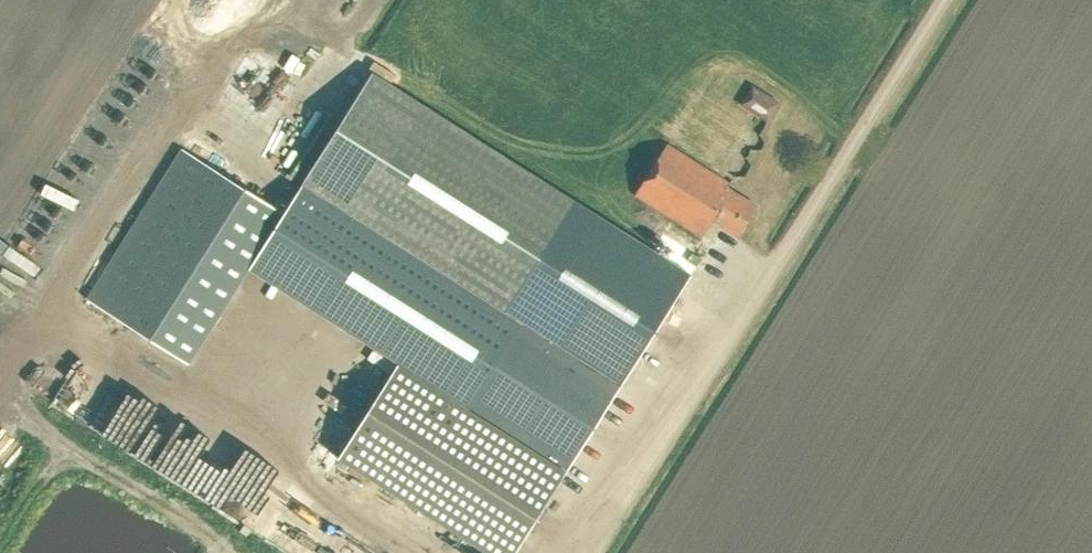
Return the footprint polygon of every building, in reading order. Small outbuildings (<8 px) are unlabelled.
[(617,386),(621,381),(623,378),(629,369),(677,292),(678,292),(684,281),(689,274),(577,203),(373,73),(301,184),(506,315),(519,323),(617,386)] [(752,84),(740,103),(768,120),(780,102),(752,84)] [(736,235),(754,207),(726,189),(729,185),(665,145),(634,194),(702,236),(712,220),(736,235)] [(182,149),(85,300),(187,365),(247,271),(249,268),(284,214),(182,149)] [(359,271),(347,291),(371,304),(382,285),(359,271)] [(617,386),(519,323),(466,405),(566,470),(619,388),(617,386)] [(566,472),(399,365),(339,458),(487,552),(514,552),(566,472)]
